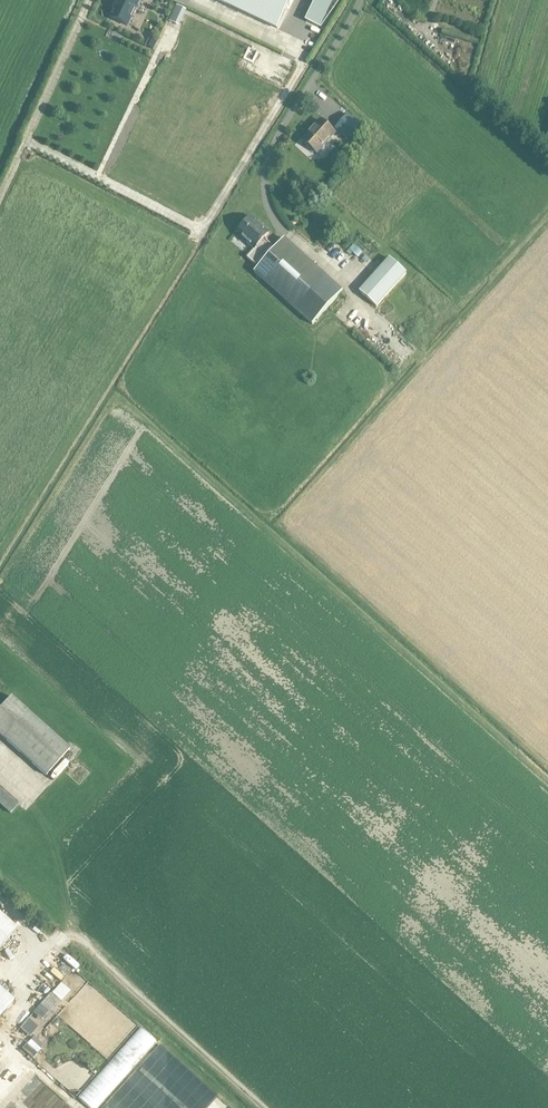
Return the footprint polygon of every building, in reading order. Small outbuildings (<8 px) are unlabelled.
[(118,2),(116,1),(113,8),(114,9),(110,17),(126,25),(138,1),(137,1),(137,0),(118,0),(118,2)] [(277,28),(291,0),(218,0),(277,28)] [(338,0),(315,0),(306,20),(325,29),(338,0)] [(180,24),(187,8),(176,3),(169,19),(180,24)] [(346,140),(356,128),(346,119),(336,131),(346,140)] [(303,140),(318,154),(336,134),(320,120),(303,140)] [(247,255),(256,263),(272,244),(265,237),(269,232),(251,215),(237,231),(254,247),(247,255)] [(274,250),(254,272),(312,324),(343,291),(284,238),(280,243),(274,250)] [(363,250),(367,247),(360,238),(356,241),(363,250)] [(354,243),(348,249),(358,257),(364,251),(354,243)] [(376,307),(406,273),(389,258),(359,292),(376,307)] [(10,696),(0,708),(0,735),(46,776),(69,749),(10,696)] [(14,810),(18,804),(0,788),(0,805),(10,813),(14,810)] [(19,928),(0,911),(0,949),(19,928)] [(51,1012),(70,989),(61,981),(41,1004),(51,1012)] [(11,1002),(15,998),(0,985),(0,1014),(11,1002)] [(29,1016),(20,1026),(29,1035),(39,1025),(29,1016)] [(78,1096),(92,1107),(96,1107),(157,1040),(140,1025),(78,1096)] [(23,1045),(32,1055),(43,1045),(35,1035),(23,1045)]
